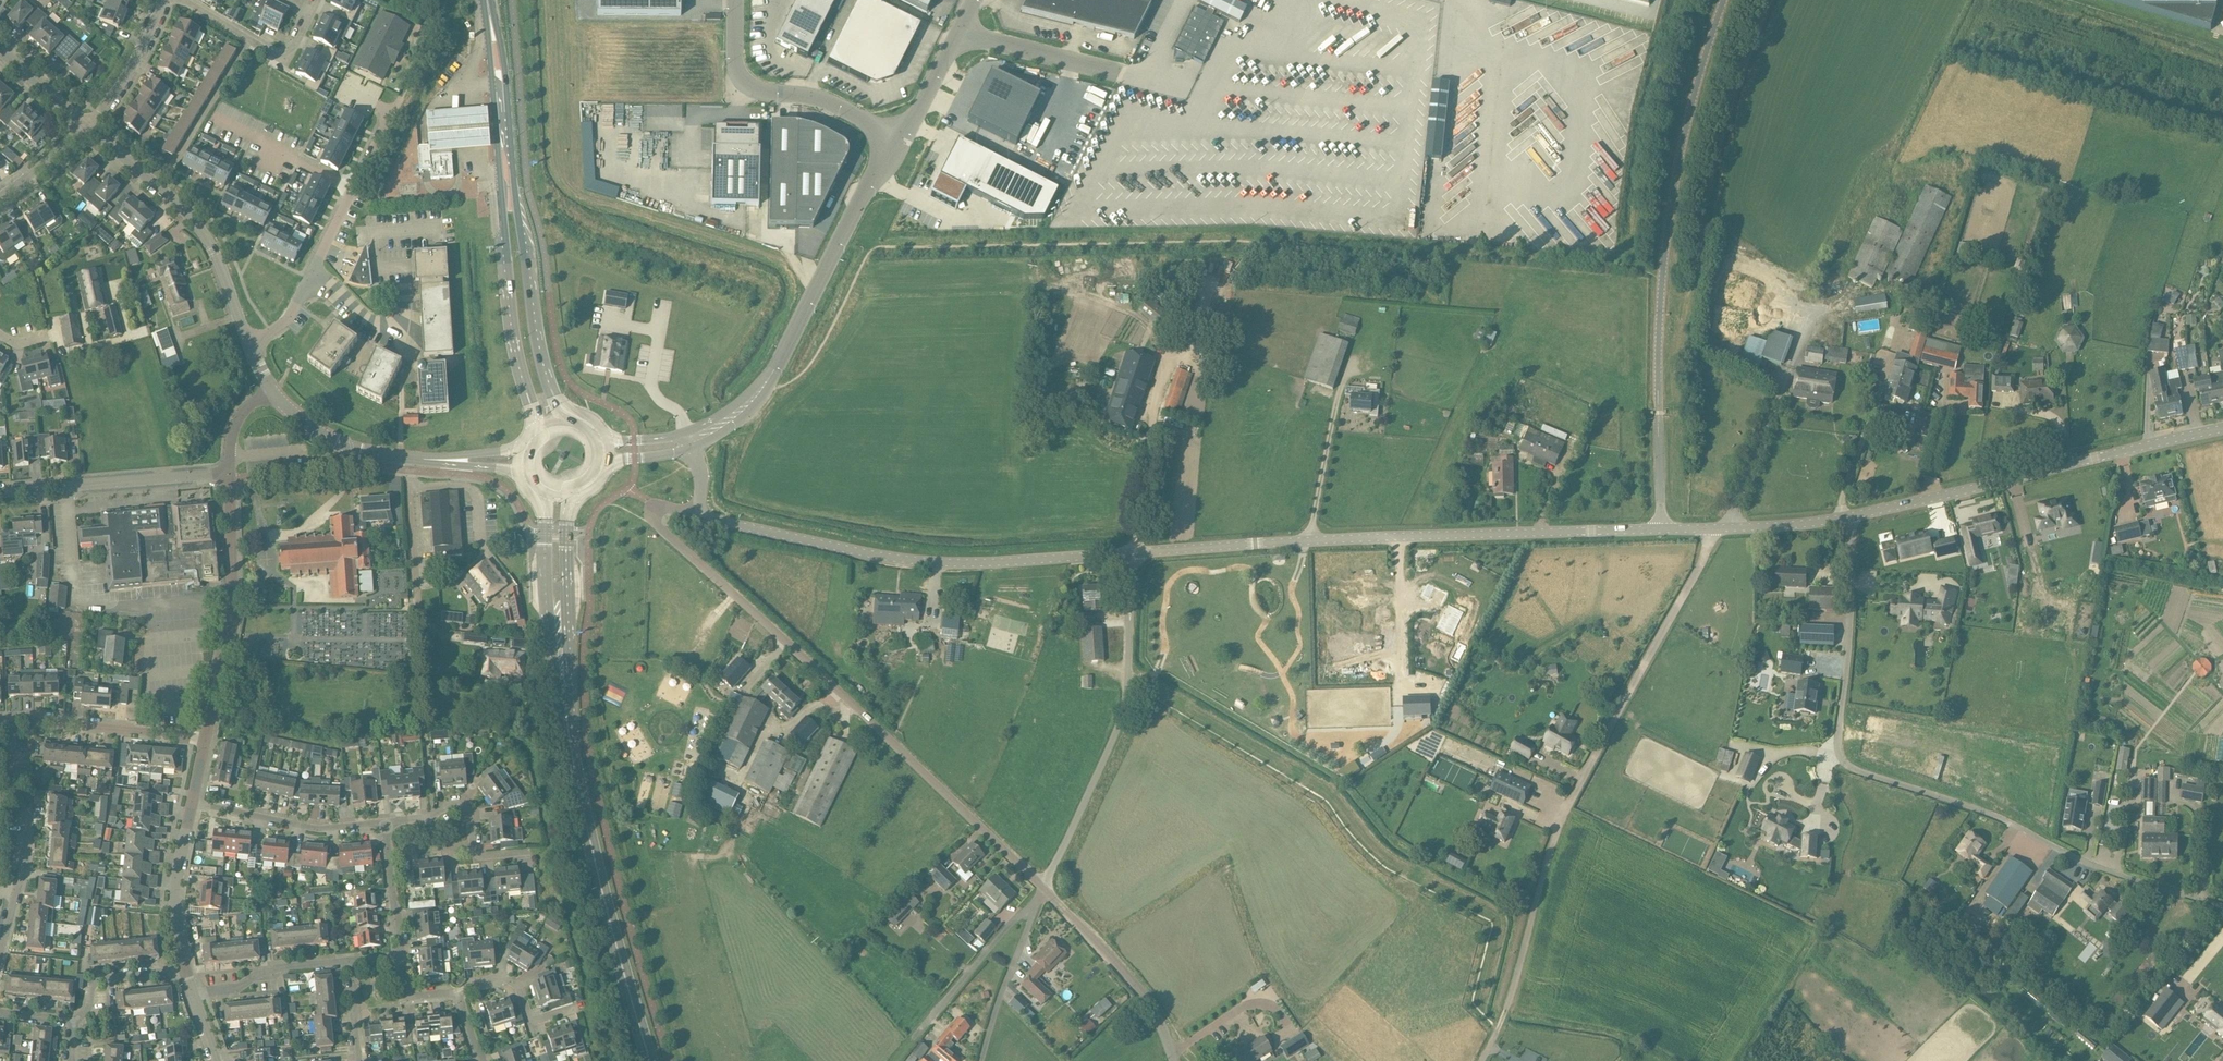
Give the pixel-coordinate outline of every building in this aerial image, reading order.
[(33,23),(42,13),(28,0),(25,0),(8,19),(19,28),(27,19),(33,23)] [(57,2),(67,11),(72,5),(67,0),(59,0),(57,2)] [(105,10),(125,19),(128,12),(126,11),(128,7),(111,0),(110,0),(105,10)] [(259,9),(283,21),(289,10),(276,4),(278,0),(263,0),(259,9)] [(338,17),(352,24),(362,4),(354,0),(334,0),(331,5),(342,10),(338,17)] [(403,0),(402,0),(395,6),(404,17),(412,11),(403,0)] [(597,15),(681,16),(681,0),(596,0),(597,15)] [(837,0),(798,0),(777,42),(808,58),(837,0)] [(869,0),(860,0),(828,62),(868,82),(869,80),(876,83),(891,78),(895,71),(897,72),(921,26),(869,0)] [(927,13),(934,0),(900,0),(927,13)] [(1129,0),(1027,0),(1021,12),(1134,40),(1151,5),(1129,0)] [(1212,17),(1215,11),(1232,19),(1239,23),(1247,9),(1230,0),(1198,0),(1197,2),(1209,8),(1206,14),(1194,8),(1173,50),(1203,65),(1224,23),(1212,17)] [(2211,30),(2220,0),(2106,0),(2211,30)] [(233,20),(238,23),(244,11),(238,8),(233,20)] [(278,31),(283,21),(259,9),(254,18),(253,18),(249,25),(262,32),(266,25),(278,31)] [(122,25),(125,19),(105,10),(100,21),(103,22),(100,29),(113,34),(115,28),(118,29),(120,24),(122,25)] [(42,13),(33,23),(38,28),(30,38),(40,47),(58,26),(48,17),(42,13)] [(381,14),(355,67),(367,73),(368,70),(372,72),(371,75),(382,81),(409,28),(381,14)] [(325,18),(319,29),(338,39),(338,38),(341,39),(344,41),(349,30),(352,24),(338,17),(335,23),(325,18)] [(175,34),(195,44),(201,32),(194,29),(195,27),(188,23),(187,25),(181,22),(175,34)] [(80,46),(58,26),(40,47),(50,55),(56,48),(69,59),(80,46)] [(430,31),(422,27),(419,33),(427,37),(430,31)] [(338,39),(319,29),(314,40),(325,46),(322,52),(335,58),(338,52),(335,51),(341,39),(338,38),(338,39)] [(170,46),(190,55),(195,44),(175,34),(170,46)] [(94,52),(85,44),(70,61),(76,66),(70,73),(82,83),(84,81),(86,82),(87,82),(89,82),(91,81),(92,79),(93,77),(92,75),(91,73),(96,68),(87,60),(94,52)] [(227,45),(219,58),(225,61),(231,62),(237,52),(227,45)] [(170,46),(164,57),(184,67),(190,55),(170,46)] [(335,58),(322,52),(319,58),(308,52),(302,64),(321,73),(326,62),(331,65),(335,58)] [(1630,53),(1612,62),(1611,59),(1604,62),(1612,78),(1637,66),(1630,53)] [(179,79),(184,67),(164,57),(159,69),(179,79)] [(219,58),(211,71),(217,75),(223,75),(225,72),(225,61),(219,58)] [(321,73),(302,64),(296,75),(308,81),(305,87),(317,94),(326,75),(321,73)] [(211,71),(203,84),(209,88),(215,88),(216,85),(217,75),(211,71)] [(992,73),(968,122),(1016,146),(1040,97),(992,73)] [(152,81),(144,92),(163,104),(170,93),(152,81)] [(1442,160),(1450,84),(1434,82),(1426,158),(1442,160)] [(203,84),(195,97),(201,101),(207,101),(208,98),(209,88),(203,84)] [(12,111),(6,107),(15,97),(4,88),(0,93),(0,113),(0,121),(2,123),(12,111)] [(155,115),(163,104),(144,92),(137,102),(155,115)] [(201,101),(195,97),(187,111),(193,114),(199,114),(200,112),(201,101)] [(148,125),(155,115),(137,102),(130,113),(148,125)] [(12,111),(2,123),(18,136),(21,132),(36,115),(26,107),(17,116),(12,111)] [(430,146),(431,156),(452,154),(452,151),(452,148),(455,148),(469,147),(484,146),(489,146),(487,109),(481,109),(467,110),(453,111),(436,112),(428,113),(430,146)] [(187,111),(179,124),(185,128),(191,128),(192,125),(193,114),(187,111)] [(38,112),(36,115),(21,132),(18,136),(23,141),(27,137),(37,145),(41,139),(43,140),(46,137),(45,136),(48,132),(43,128),(49,121),(38,112)] [(141,136),(148,125),(130,113),(122,124),(128,128),(127,129),(133,134),(135,132),(141,136)] [(347,113),(342,123),(358,132),(363,121),(347,113)] [(337,121),(332,131),(337,133),(353,141),(358,132),(342,123),(337,121)] [(591,123),(581,123),(584,195),(617,194),(616,184),(593,185),(591,123)] [(179,124),(171,137),(176,141),(183,141),(184,138),(185,128),(179,124)] [(798,125),(772,124),(769,227),(795,228),(813,228),(847,161),(848,158),(849,152),(848,149),(846,146),(843,144),(836,139),(828,135),(822,133),(812,129),(808,128),(806,127),(804,126),(798,125)] [(734,129),(734,132),(727,132),(727,127),(715,127),(714,148),(713,148),(713,161),(714,161),(714,181),(712,181),(712,205),(759,206),(760,149),(759,149),(760,128),(747,127),(747,132),(740,132),(740,130),(734,129)] [(353,141),(337,133),(332,143),(348,151),(353,141)] [(176,141),(171,137),(163,150),(169,154),(175,154),(176,151),(176,141)] [(947,162),(929,197),(956,211),(966,191),(1023,220),(1044,219),(1058,191),(1001,162),(959,141),(949,160),(948,159),(947,162)] [(348,151),(332,143),(327,153),(343,161),(348,151)] [(431,156),(430,146),(425,147),(419,147),(421,170),(426,170),(431,169),(432,179),(454,177),(452,154),(431,156)] [(18,158),(7,148),(2,154),(13,164),(18,158)] [(203,155),(202,155),(192,150),(183,166),(194,172),(203,155)] [(205,150),(202,155),(203,155),(194,172),(204,177),(213,160),(215,156),(205,150)] [(327,153),(322,150),(317,161),(338,172),(343,161),(327,153)] [(213,160),(204,177),(214,182),(222,165),(225,160),(215,156),(213,160)] [(225,160),(222,165),(214,182),(225,187),(235,166),(225,160)] [(84,199),(87,196),(96,185),(91,180),(99,170),(89,161),(85,165),(81,162),(70,174),(74,178),(85,186),(78,194),(84,199)] [(304,186),(309,189),(325,197),(330,186),(309,176),(304,186)] [(87,196),(84,199),(100,213),(106,205),(121,189),(110,180),(102,190),(96,185),(87,196)] [(242,195),(242,196),(245,191),(233,185),(222,206),(233,212),(242,195)] [(1952,198),(1926,186),(1885,276),(1911,288),(1952,198)] [(309,189),(304,198),(304,199),(320,207),(325,197),(309,189)] [(252,200),(242,196),(242,195),(233,212),(243,217),(252,200)] [(299,196),(294,206),(299,209),(315,217),(320,207),(304,199),(304,198),(299,196)] [(124,221),(130,226),(144,209),(134,200),(125,210),(120,205),(109,217),(120,226),(124,221)] [(262,205),(252,200),(243,217),(253,222),(262,205)] [(39,206),(33,210),(45,228),(46,228),(50,233),(62,225),(62,219),(52,204),(46,208),(45,205),(40,208),(39,206)] [(272,211),(262,205),(253,222),(264,227),(272,211)] [(126,231),(124,232),(130,237),(132,236),(143,245),(153,234),(147,228),(155,218),(144,209),(130,226),(126,231)] [(315,217),(299,209),(294,219),(310,227),(315,217)] [(28,236),(29,236),(34,232),(35,235),(45,228),(33,210),(27,214),(29,215),(24,218),(26,221),(21,225),(28,236)] [(1899,232),(1900,230),(1875,218),(1848,278),(1873,289),(1878,278),(1899,232)] [(265,240),(262,247),(273,252),(281,236),(284,231),(269,224),(262,239),(265,240)] [(14,249),(15,248),(24,242),(25,243),(28,243),(32,241),(29,236),(28,236),(21,225),(15,228),(13,226),(9,228),(8,227),(2,230),(14,249)] [(15,248),(14,249),(2,230),(0,232),(0,261),(1,261),(3,262),(5,262),(18,254),(15,248)] [(169,242),(163,234),(145,247),(151,255),(169,242)] [(291,241),(281,236),(273,252),(283,257),(291,241)] [(292,238),(291,241),(283,257),(294,263),(303,244),(292,238)] [(121,246),(116,241),(109,249),(114,253),(121,246)] [(70,248),(73,259),(90,255),(87,244),(70,248)] [(443,252),(442,245),(432,246),(432,253),(415,254),(417,283),(420,283),(420,288),(420,289),(424,357),(453,355),(449,287),(444,287),(444,281),(449,281),(447,252),(443,252)] [(136,251),(127,254),(131,268),(140,265),(136,251)] [(371,286),(368,254),(363,254),(350,283),(356,285),(362,286),(368,287),(371,286)] [(2027,263),(2018,260),(2015,269),(2023,273),(2027,263)] [(162,283),(181,276),(176,261),(157,267),(162,283)] [(108,306),(100,271),(78,276),(87,311),(108,306)] [(190,301),(181,276),(162,283),(174,316),(190,310),(187,302),(190,301)] [(146,290),(137,293),(142,309),(151,306),(146,290)] [(2180,294),(2174,291),(2168,302),(2174,305),(2180,294)] [(1888,309),(1886,294),(1855,299),(1855,300),(1854,300),(1857,314),(1888,309)] [(2217,296),(2211,302),(2220,312),(2222,309),(2222,302),(2217,296)] [(123,335),(116,307),(104,310),(111,338),(123,335)] [(1361,319),(1344,314),(1339,331),(1355,336),(1361,319)] [(83,344),(78,315),(59,319),(65,348),(83,344)] [(2196,326),(2196,316),(2187,316),(2187,326),(2196,326)] [(2074,327),(2073,318),(2063,319),(2063,328),(2061,328),(2055,342),(2064,353),(2078,352),(2084,339),(2076,327),(2074,327)] [(2164,327),(2154,324),(2150,339),(2147,352),(2168,354),(2169,341),(2160,340),(2164,327)] [(357,342),(335,325),(320,345),(308,362),(331,378),(357,342)] [(166,329),(155,333),(161,352),(173,348),(166,329)] [(1793,339),(1771,332),(1762,358),(1784,366),(1793,339)] [(1898,354),(1890,381),(1911,388),(1917,369),(1914,368),(1917,360),(1920,361),(1927,335),(1917,332),(1910,358),(1898,354)] [(1350,345),(1321,335),(1305,380),(1333,390),(1350,345)] [(628,343),(599,338),(596,358),(587,357),(586,366),(595,367),(595,368),(608,370),(623,373),(628,343)] [(2196,354),(2195,346),(2174,350),(2179,372),(2198,368),(2195,354),(2196,354)] [(1849,350),(1831,347),(1831,349),(1824,347),(1824,350),(1808,348),(1805,362),(1823,365),(1824,360),(1847,365),(1849,350)] [(1959,357),(1925,348),(1922,362),(1940,367),(1940,365),(1956,370),(1959,357)] [(2218,352),(2222,373),(2210,376),(2215,404),(2222,402),(2222,384),(2222,383),(2222,351),(2218,352)] [(402,364),(377,352),(357,393),(382,405),(402,364)] [(1154,362),(1127,352),(1104,421),(1132,431),(1154,362)] [(3,386),(12,369),(6,366),(9,360),(0,355),(0,384),(3,386)] [(34,359),(40,380),(48,378),(50,388),(61,385),(60,380),(56,365),(50,367),(47,356),(34,359)] [(32,382),(40,380),(34,359),(22,362),(25,373),(18,375),(23,393),(34,391),(32,382)] [(2044,362),(2034,361),(2034,372),(2044,372),(2044,362)] [(423,368),(418,364),(414,370),(418,374),(421,414),(449,412),(446,367),(423,368)] [(2159,421),(2171,418),(2166,393),(2170,392),(2168,382),(2166,370),(2164,371),(2163,367),(2156,369),(2157,372),(2150,374),(2155,399),(2156,398),(2157,403),(2155,403),(2159,421)] [(1174,369),(1165,409),(1178,411),(1186,372),(1174,369)] [(1836,376),(1799,370),(1794,398),(1832,404),(1836,376)] [(1969,409),(1983,409),(1984,386),(1972,385),(1972,378),(1964,377),(1964,376),(1950,375),(1949,398),(1962,398),(1962,397),(1970,398),(1969,409)] [(2215,404),(2210,376),(2201,377),(2201,380),(2194,382),(2196,392),(2200,391),(2203,406),(2215,404)] [(2013,377),(1993,377),(1993,389),(2013,389),(2013,377)] [(2166,393),(2171,418),(2183,415),(2178,390),(2182,389),(2180,379),(2168,382),(2170,392),(2166,393)] [(2041,402),(2041,405),(2054,404),(2052,380),(2042,381),(2042,384),(2031,385),(2031,384),(2021,385),(2023,406),(2036,404),(2036,403),(2041,402)] [(1890,381),(1885,397),(1898,401),(1898,403),(1899,405),(1902,406),(1904,405),(1905,403),(1907,404),(1911,388),(1890,381)] [(1380,391),(1364,390),(1364,397),(1354,396),(1352,413),(1371,414),(1371,417),(1378,417),(1380,391)] [(40,400),(23,403),(25,412),(41,410),(40,400)] [(75,423),(74,409),(67,410),(68,423),(75,423)] [(1935,415),(1923,412),(1916,436),(1929,439),(1935,415)] [(14,414),(14,422),(35,421),(35,413),(14,414)] [(418,424),(418,417),(404,417),(404,425),(418,424)] [(1529,428),(1521,424),(1513,441),(1522,445),(1519,451),(1529,455),(1527,461),(1544,469),(1547,463),(1554,466),(1565,443),(1529,428)] [(38,436),(40,459),(51,458),(52,464),(67,462),(65,441),(50,442),(50,435),(38,436)] [(29,460),(40,459),(38,436),(26,437),(26,444),(14,445),(16,467),(29,466),(29,460)] [(1514,495),(1513,458),(1500,459),(1500,465),(1495,466),(1496,498),(1505,498),(1505,496),(1514,495)] [(2175,497),(2171,477),(2161,480),(2160,478),(2150,481),(2150,482),(2140,485),(2145,504),(2147,509),(2176,502),(2175,497)] [(462,556),(458,494),(421,496),(424,529),(433,529),(435,558),(462,556)] [(1473,497),(1461,495),(1458,514),(1469,516),(1473,497)] [(363,523),(367,523),(384,521),(386,525),(394,523),(390,512),(389,499),(361,500),(362,514),(363,521),(363,523)] [(2071,518),(2067,501),(2049,505),(2049,504),(2039,506),(2043,520),(2036,521),(2039,531),(2055,527),(2054,523),(2062,521),(2064,530),(2077,527),(2075,517),(2071,518)] [(215,555),(211,506),(103,514),(104,527),(91,528),(91,531),(79,531),(80,548),(105,547),(108,591),(203,584),(203,585),(217,584),(216,571),(214,572),(213,559),(216,558),(215,555)] [(1975,538),(2000,532),(1996,516),(1973,522),(1974,525),(1962,528),(1967,546),(1966,546),(1971,567),(1982,564),(1975,538)] [(15,533),(2,535),(4,557),(23,555),(22,550),(22,543),(21,540),(37,539),(36,535),(43,534),(42,519),(14,522),(15,533)] [(370,570),(367,523),(363,523),(363,521),(360,522),(358,528),(354,528),(354,526),(352,526),(352,519),(331,520),(332,528),(329,528),(329,530),(332,530),(332,535),(323,535),(323,538),(316,538),(316,536),(314,536),(314,538),(308,539),(307,537),(305,537),(305,539),(298,540),(298,537),(296,537),(297,540),(289,540),(289,546),(280,547),(281,554),(279,554),(280,563),(281,563),(282,571),(291,570),(291,576),(299,575),(299,577),(300,577),(300,575),(308,574),(308,577),(310,577),(310,574),(317,574),(317,576),(327,575),(327,573),(330,573),(331,580),(330,580),(330,582),(331,582),(331,589),(330,589),(330,591),(331,591),(332,599),(358,597),(357,589),(360,588),(360,587),(357,587),(356,580),(359,580),(359,578),(356,578),(356,571),(370,570)] [(2137,524),(2115,529),(2118,544),(2141,539),(2152,536),(2148,522),(2138,525),(2137,524)] [(1927,534),(1897,541),(1901,560),(1932,553),(1932,552),(1936,551),(1936,552),(1938,559),(1957,555),(1953,540),(1938,544),(1937,539),(1929,541),(1927,534)] [(2111,549),(2112,557),(2124,555),(2122,547),(2111,549)] [(48,589),(49,556),(39,556),(37,589),(48,589)] [(463,580),(482,605),(507,586),(487,561),(463,580)] [(1475,563),(1473,568),(1478,571),(1480,572),(1482,567),(1481,566),(1480,565),(1481,564),(1477,562),(1476,563),(1475,563)] [(2217,573),(2214,562),(2208,563),(2211,574),(2217,573)] [(1807,571),(1776,570),(1776,587),(1807,589),(1807,571)] [(373,591),(372,572),(359,573),(361,592),(373,591)] [(51,593),(67,595),(68,588),(51,586),(51,593)] [(1100,611),(1099,588),(1083,590),(1084,612),(1100,611)] [(1837,589),(1811,588),(1810,611),(1836,612),(1837,589)] [(1441,591),(1435,602),(1442,606),(1448,594),(1441,591)] [(67,595),(51,593),(50,600),(66,602),(67,595)] [(921,596),(901,594),(901,598),(875,596),(873,625),(884,625),(884,618),(892,618),(892,625),(903,626),(904,621),(919,621),(921,596)] [(1895,603),(1894,615),(1900,615),(1899,620),(1903,620),(1903,624),(1918,625),(1918,621),(1922,621),(1922,612),(1938,614),(1938,613),(1950,616),(1948,624),(1949,624),(1955,600),(1941,597),(1939,604),(1923,603),(1923,601),(1920,600),(1920,598),(1905,597),(1904,599),(1901,599),(1900,603),(1895,603)] [(524,621),(519,599),(511,601),(516,623),(524,621)] [(66,602),(50,600),(49,608),(66,609),(66,602)] [(1448,604),(1436,628),(1453,636),(1464,613),(1448,604)] [(443,613),(442,623),(462,625),(463,615),(443,613)] [(1095,622),(1094,614),(1081,615),(1082,624),(1095,622)] [(944,616),(941,642),(957,644),(960,617),(944,616)] [(1776,628),(1776,633),(1781,633),(1781,637),(1790,637),(1790,627),(1781,627),(1781,628),(1776,628)] [(1835,629),(1802,628),(1801,646),(1834,647),(1835,629)] [(1104,662),(1102,629),(1083,630),(1085,664),(1104,662)] [(114,633),(100,632),(98,650),(107,651),(106,666),(121,668),(124,643),(113,642),(114,633)] [(488,636),(465,633),(464,642),(487,644),(488,636)] [(935,651),(930,633),(916,636),(921,654),(935,651)] [(528,649),(528,640),(514,639),(513,648),(528,649)] [(906,649),(904,641),(888,645),(890,653),(906,649)] [(526,655),(485,651),(483,678),(500,679),(501,674),(524,676),(526,655)] [(1767,652),(1758,655),(1762,665),(1771,661),(1767,652)] [(1781,673),(1801,676),(1803,658),(1784,656),(1781,673)] [(2199,677),(2204,677),(2211,671),(2211,666),(2205,659),(2200,659),(2193,665),(2193,670),(2199,677)] [(749,670),(737,660),(720,679),(731,689),(749,670)] [(1546,676),(1557,675),(1557,665),(1546,666),(1546,676)] [(34,678),(34,697),(47,697),(46,671),(34,671),(34,678)] [(55,671),(46,671),(47,697),(59,696),(59,685),(64,685),(64,672),(57,672),(57,673),(55,671)] [(1451,672),(1445,673),(1447,680),(1453,678),(1451,672)] [(1092,689),(1092,677),(1084,677),(1084,689),(1092,689)] [(22,697),(34,697),(34,678),(22,679),(22,697)] [(22,697),(22,679),(9,679),(9,698),(22,697)] [(754,695),(749,700),(759,705),(768,695),(776,703),(786,692),(773,679),(768,684),(767,682),(754,695)] [(82,707),(96,708),(98,690),(84,689),(85,680),(77,680),(74,700),(82,701),(82,707)] [(1819,686),(1798,683),(1795,711),(1801,712),(1800,714),(1809,715),(1809,713),(1815,714),(1815,713),(1814,713),(1816,699),(1817,700),(1819,686)] [(129,685),(122,685),(120,704),(127,705),(129,685)] [(608,690),(624,696),(626,692),(609,686),(608,690)] [(98,690),(96,708),(111,710),(113,692),(98,690)] [(800,704),(786,692),(776,703),(781,707),(783,709),(780,713),(788,720),(797,710),(795,709),(800,704)] [(733,693),(729,701),(739,705),(714,757),(740,770),(769,710),(733,693)] [(1430,699),(1404,701),(1405,717),(1431,716),(1430,699)] [(1577,723),(1566,717),(1558,730),(1553,727),(1544,742),(1547,744),(1546,746),(1554,750),(1556,748),(1569,756),(1578,741),(1570,736),(1577,723)] [(817,729),(805,719),(790,735),(801,746),(817,729)] [(274,745),(276,738),(266,736),(265,743),(274,745)] [(222,744),(220,754),(237,758),(239,749),(242,750),(244,742),(229,738),(227,746),(222,744)] [(284,747),(285,741),(276,738),(274,745),(284,747)] [(857,752),(830,739),(793,814),(821,828),(857,752)] [(1536,749),(1517,739),(1512,749),(1530,759),(1536,749)] [(770,794),(787,759),(790,760),(793,754),(765,740),(744,782),(770,794)] [(295,743),(285,741),(284,747),(293,749),(295,743)] [(50,772),(57,773),(60,746),(51,745),(49,743),(43,742),(41,756),(44,757),(44,763),(51,764),(50,772)] [(305,745),(295,743),(293,749),(303,751),(305,745)] [(57,773),(56,777),(60,778),(61,773),(63,773),(63,772),(71,773),(71,766),(74,746),(71,745),(68,747),(60,746),(57,773)] [(313,747),(305,745),(303,751),(312,753),(313,747)] [(71,773),(71,774),(77,775),(84,776),(87,749),(78,748),(76,746),(74,746),(71,766),(71,773)] [(126,772),(138,773),(141,746),(137,746),(136,749),(128,748),(128,755),(121,754),(119,768),(127,768),(126,772)] [(141,746),(138,773),(150,774),(153,750),(145,750),(145,747),(141,746)] [(87,749),(84,776),(91,776),(92,769),(99,769),(101,748),(99,748),(96,750),(87,749)] [(101,748),(99,769),(105,770),(105,778),(112,779),(115,752),(105,751),(103,748),(101,748)] [(150,774),(163,776),(165,749),(161,748),(161,751),(153,750),(150,774)] [(1383,748),(1370,756),(1374,762),(1387,754),(1383,748)] [(2127,772),(2129,749),(2119,748),(2117,771),(2127,772)] [(165,749),(163,776),(163,770),(175,771),(175,773),(182,774),(184,761),(176,760),(177,753),(169,752),(170,749),(165,749)] [(1723,761),(1731,764),(1734,753),(1726,751),(1723,761)] [(2222,763),(2222,753),(2210,752),(2209,762),(2222,763)] [(1750,783),(1760,759),(1745,753),(1735,777),(1750,783)] [(237,758),(220,754),(217,764),(235,768),(239,769),(241,759),(237,758)] [(453,763),(455,787),(467,785),(466,773),(474,773),(472,754),(452,756),(453,763)] [(806,761),(794,755),(787,768),(800,774),(806,761)] [(453,763),(452,756),(441,758),(441,762),(434,763),(435,777),(442,776),(443,788),(455,787),(453,763)] [(256,772),(258,763),(251,761),(249,771),(256,772)] [(235,768),(217,764),(215,773),(233,777),(235,768)] [(485,797),(510,779),(504,770),(503,771),(500,773),(496,766),(484,775),(488,780),(478,787),(485,797)] [(362,777),(363,786),(365,803),(377,802),(375,787),(381,786),(380,774),(380,769),(373,769),(374,775),(362,777)] [(410,779),(402,779),(404,801),(419,799),(419,794),(426,793),(424,769),(414,770),(415,777),(409,777),(410,779)] [(254,782),(256,772),(249,771),(247,780),(254,782)] [(254,791),(264,793),(268,774),(258,772),(254,791)] [(274,795),(283,797),(287,779),(288,774),(278,772),(278,776),(274,795)] [(233,777),(215,773),(213,783),(231,787),(233,777)] [(288,773),(288,774),(287,779),(283,797),(293,799),(297,781),(298,775),(288,773)] [(404,801),(402,779),(395,780),(395,779),(391,779),(390,773),(380,774),(381,786),(382,798),(389,797),(389,802),(404,801)] [(278,776),(268,774),(264,793),(274,795),(278,776)] [(1493,785),(1491,790),(1499,793),(1523,805),(1531,788),(1506,777),(1498,774),(1493,785)] [(311,787),(310,805),(320,805),(321,781),(321,779),(311,778),(311,781),(311,787)] [(365,805),(365,803),(363,786),(357,786),(356,778),(344,779),(344,782),(346,792),(351,792),(353,806),(365,805)] [(492,806),(502,800),(509,810),(529,804),(510,779),(485,797),(492,806)] [(2157,780),(2142,779),(2141,802),(2156,802),(2157,780)] [(2197,786),(2205,787),(2205,780),(2197,779),(2197,786)] [(297,781),(293,799),(300,800),(300,804),(310,805),(311,787),(311,781),(297,781)] [(321,781),(320,805),(329,806),(330,788),(331,782),(321,781)] [(734,806),(738,795),(707,781),(698,801),(729,815),(731,811),(738,814),(740,809),(734,806)] [(2166,781),(2158,781),(2157,804),(2166,804),(2166,781)] [(346,792),(344,782),(341,782),(341,784),(333,784),(332,788),(330,788),(329,806),(339,806),(340,800),(347,801),(346,792)] [(2107,786),(2097,784),(2094,806),(2103,807),(2107,786)] [(2205,789),(2183,785),(2180,799),(2203,804),(2205,789)] [(63,788),(41,786),(40,792),(62,794),(63,788)] [(155,786),(155,793),(168,795),(169,787),(155,786)] [(121,791),(115,790),(112,806),(117,807),(121,791)] [(48,804),(47,813),(73,815),(74,809),(66,808),(67,801),(60,800),(60,797),(46,796),(46,802),(48,804)] [(136,796),(134,809),(152,810),(152,804),(162,805),(163,799),(136,796)] [(100,818),(106,819),(108,798),(102,797),(100,818)] [(2087,804),(2078,802),(2069,801),(2064,828),(2082,831),(2087,804)] [(670,803),(667,814),(679,817),(682,806),(670,803)] [(152,810),(134,809),(133,820),(160,823),(161,817),(151,816),(152,810)] [(491,832),(514,830),(513,818),(516,818),(516,811),(501,812),(501,819),(490,820),(491,832)] [(73,815),(47,813),(46,822),(43,824),(43,826),(49,826),(49,827),(64,828),(70,828),(71,829),(72,822),(73,815)] [(1500,818),(1487,813),(1480,829),(1493,834),(1491,837),(1505,843),(1515,820),(1502,814),(1500,818)] [(1780,842),(1787,846),(1787,845),(1801,852),(1801,858),(1817,859),(1819,838),(1803,836),(1802,842),(1791,837),(1795,828),(1787,824),(1788,822),(1780,818),(1779,821),(1771,817),(1763,834),(1770,837),(1767,842),(1778,847),(1780,842)] [(2155,859),(2157,819),(2144,819),(2142,859),(2155,859)] [(2165,819),(2157,819),(2155,859),(2177,860),(2178,837),(2165,837),(2165,819)] [(160,823),(133,820),(132,832),(146,833),(149,834),(150,828),(159,828),(160,823)] [(97,825),(94,834),(102,836),(104,827),(97,825)] [(50,841),(76,843),(77,836),(69,836),(70,828),(64,828),(49,827),(49,830),(50,832),(50,841)] [(522,829),(514,830),(491,832),(492,844),(504,843),(504,850),(519,848),(518,842),(523,841),(522,829)] [(213,852),(225,854),(227,832),(214,831),(213,842),(207,841),(205,855),(212,856),(213,852)] [(146,833),(132,832),(128,832),(127,844),(154,847),(154,841),(145,840),(146,833)] [(225,854),(237,855),(239,833),(227,832),(225,854)] [(239,833),(237,855),(249,856),(249,859),(256,860),(257,850),(258,846),(251,846),(252,834),(239,833)] [(1986,844),(1971,833),(1958,852),(1980,868),(1976,873),(1984,879),(1992,867),(1977,857),(1986,844)] [(102,842),(96,840),(93,849),(100,851),(102,842)] [(263,862),(275,863),(277,841),(265,840),(264,851),(257,850),(256,860),(256,864),(262,865),(263,862)] [(46,854),(67,856),(68,849),(75,850),(76,843),(50,841),(49,849),(46,851),(46,854)] [(287,868),(294,869),(295,855),(289,854),(290,843),(277,841),(275,863),(287,865),(287,868)] [(110,844),(104,843),(102,854),(109,854),(110,844)] [(364,844),(352,845),(354,868),(366,867),(366,870),(373,869),(372,855),(371,843),(364,844)] [(154,847),(127,844),(125,856),(143,858),(144,852),(153,852),(154,847)] [(302,866),(313,868),(316,846),(303,844),(302,856),(295,855),(294,869),(302,869),(302,866)] [(354,868),(352,845),(339,846),(340,858),(334,859),(333,873),(342,872),(342,869),(354,868)] [(972,845),(953,864),(960,871),(957,874),(966,883),(973,876),(968,871),(983,856),(972,845)] [(333,873),(334,859),(327,858),(328,847),(316,846),(313,868),(314,868),(313,873),(333,876),(333,873)] [(67,856),(46,854),(46,856),(48,859),(47,868),(73,871),(74,864),(67,863),(67,856)] [(143,858),(125,856),(124,868),(151,871),(152,865),(143,864),(143,858)] [(1990,897),(1983,906),(1998,916),(2004,907),(2007,909),(2008,909),(2034,873),(2012,858),(1986,894),(1990,897)] [(431,861),(433,885),(445,884),(445,886),(452,886),(451,871),(444,872),(443,860),(431,861)] [(422,886),(433,885),(431,861),(419,862),(420,874),(413,875),(415,889),(422,889),(422,886)] [(955,882),(937,864),(927,874),(945,892),(955,882)] [(1710,866),(1708,871),(1719,876),(1721,871),(1710,866)] [(217,869),(204,867),(203,875),(216,876),(217,869)] [(151,871),(124,868),(123,880),(141,882),(142,875),(151,876),(151,871)] [(507,869),(509,894),(520,893),(520,895),(536,893),(534,876),(526,876),(526,879),(520,880),(519,868),(507,869)] [(489,883),(491,903),(499,902),(498,896),(501,896),(503,894),(509,894),(507,869),(495,871),(496,883),(489,883)] [(293,871),(285,870),(284,878),(292,879),(293,871)] [(2074,887),(2050,870),(2043,880),(2045,881),(2031,901),(2032,901),(2029,906),(2041,914),(2044,909),(2054,917),(2074,887)] [(470,873),(472,897),(479,896),(481,898),(484,898),(484,904),(491,903),(489,883),(483,884),(482,872),(470,873)] [(466,898),(472,897),(470,873),(458,874),(459,886),(452,887),(454,906),(462,905),(461,900),(464,900),(466,898)] [(1015,895),(996,876),(981,892),(1000,911),(1015,895)] [(103,889),(105,879),(98,878),(96,888),(103,889)] [(234,880),(213,878),(212,884),(202,883),(201,896),(223,898),(224,887),(233,888),(234,880)] [(1930,879),(1923,888),(1932,894),(1938,885),(1930,879)] [(141,882),(123,880),(122,892),(149,895),(150,889),(140,888),(141,882)] [(39,895),(56,897),(57,883),(41,881),(39,895)] [(95,884),(89,882),(88,888),(88,890),(81,889),(80,899),(83,899),(82,900),(88,900),(91,901),(94,889),(95,884)] [(364,890),(350,892),(351,899),(354,899),(355,910),(366,909),(377,908),(376,896),(372,896),(371,889),(364,890)] [(2022,891),(2015,907),(2022,909),(2029,894),(2022,891)] [(149,895),(122,892),(121,902),(115,902),(114,908),(126,909),(127,905),(138,906),(139,899),(148,900),(149,895)] [(2085,892),(2081,897),(2090,906),(2101,915),(2106,909),(2111,914),(2109,916),(2118,923),(2128,911),(2120,904),(2118,906),(2113,901),(2115,899),(2108,893),(2106,895),(2102,892),(2095,900),(2085,892)] [(883,918),(893,928),(919,904),(910,893),(883,918)] [(39,895),(38,908),(49,910),(54,910),(56,897),(39,895)] [(222,911),(223,898),(201,896),(200,909),(205,909),(204,917),(219,916),(219,911),(222,911)] [(447,907),(427,909),(427,915),(416,916),(417,928),(440,926),(439,915),(447,915),(447,907)] [(31,922),(47,923),(49,910),(38,908),(32,908),(31,922)] [(90,908),(88,922),(99,924),(101,910),(90,908)] [(357,930),(368,929),(379,928),(378,915),(367,916),(366,909),(355,910),(352,911),(353,918),(356,918),(357,930)] [(996,929),(986,920),(974,935),(984,943),(996,929)] [(31,922),(29,935),(46,937),(47,923),(31,922)] [(527,928),(520,924),(507,946),(513,950),(507,960),(517,966),(534,940),(524,934),(527,928)] [(441,937),(440,926),(417,928),(418,940),(430,939),(430,946),(445,945),(444,937),(441,937)] [(313,929),(315,946),(328,944),(327,928),(313,929)] [(315,946),(313,929),(299,930),(301,947),(315,946)] [(369,936),(368,929),(357,930),(354,930),(355,937),(358,937),(359,949),(381,947),(380,934),(369,936)] [(301,947),(299,930),(286,932),(287,948),(301,947)] [(274,950),(287,948),(286,932),(272,933),(274,950)] [(44,951),(46,937),(29,935),(28,949),(44,951)] [(258,943),(244,945),(246,962),(260,960),(259,947),(264,946),(263,936),(258,936),(258,943)] [(143,942),(145,961),(152,960),(152,957),(158,957),(156,938),(150,939),(151,941),(143,942)] [(471,969),(483,967),(481,944),(474,944),(474,940),(472,939),(462,940),(463,957),(470,957),(471,969)] [(492,942),(481,944),(483,967),(495,966),(494,954),(500,953),(499,939),(492,940),(492,942)] [(536,941),(534,940),(517,966),(527,973),(533,963),(539,966),(550,949),(541,944),(537,945),(536,941)] [(1038,964),(1028,975),(1031,977),(1032,977),(1036,981),(1046,972),(1048,974),(1067,954),(1056,944),(1053,940),(1033,960),(1038,964)] [(132,959),(130,941),(124,942),(124,944),(117,945),(119,963),(126,963),(126,960),(132,959)] [(136,941),(130,941),(132,959),(138,959),(138,961),(145,961),(143,942),(136,943),(136,941)] [(100,963),(106,962),(104,944),(98,945),(98,947),(91,948),(92,956),(89,956),(91,966),(101,965),(100,963)] [(119,963),(117,945),(110,946),(110,944),(104,944),(106,962),(112,962),(112,964),(119,963)] [(244,945),(231,946),(232,963),(246,962),(244,945)] [(445,952),(445,945),(430,946),(431,953),(419,954),(420,966),(443,964),(442,952),(445,952)] [(231,946),(217,948),(219,964),(232,963),(231,946)] [(219,964),(217,948),(203,949),(205,966),(219,964)] [(443,964),(420,966),(422,978),(433,977),(434,983),(449,982),(448,974),(444,975),(443,964)] [(543,982),(532,986),(536,997),(558,990),(565,988),(563,981),(561,975),(557,977),(555,971),(541,975),(543,982)] [(35,975),(35,978),(33,996),(39,997),(39,1000),(46,1000),(48,982),(40,981),(41,976),(35,975)] [(84,976),(77,975),(76,989),(83,990),(84,976)] [(12,997),(19,998),(21,980),(14,979),(14,976),(8,976),(7,993),(13,994),(12,997)] [(1031,977),(1023,986),(1043,1005),(1052,996),(1036,981),(1032,977),(1031,977)] [(21,980),(19,998),(26,999),(27,995),(33,996),(35,978),(29,978),(29,980),(21,980)] [(316,993),(333,992),(332,978),(312,980),(309,983),(310,991),(313,993),(316,992),(316,993)] [(48,982),(46,1000),(52,1001),(53,998),(59,999),(61,981),(55,981),(55,983),(48,982)] [(61,981),(59,999),(65,999),(64,1003),(75,1004),(76,992),(73,992),(74,985),(66,984),(67,982),(61,981)] [(171,990),(157,991),(159,1008),(172,1007),(171,990)] [(560,995),(558,990),(536,997),(539,1008),(550,1005),(552,1011),(566,1006),(573,1004),(570,994),(567,993),(560,995)] [(143,993),(145,1009),(159,1008),(157,991),(143,993)] [(2172,1006),(2178,1011),(2183,1004),(2167,991),(2146,1017),(2162,1030),(2171,1020),(2165,1015),(2172,1006)] [(316,993),(318,1007),(335,1005),(333,992),(316,993)] [(130,994),(132,1011),(145,1009),(143,993),(130,994)] [(132,1011),(130,994),(116,995),(117,1001),(118,1012),(132,1011)] [(1026,1004),(1016,994),(1010,1001),(1020,1011),(1026,1004)] [(508,997),(497,1001),(497,1002),(505,1025),(511,1023),(512,1025),(517,1028),(524,1025),(523,1021),(518,1007),(512,1009),(508,997)] [(1104,997),(1090,1010),(1097,1019),(1111,1005),(1104,997)] [(280,1001),(266,1003),(267,1020),(281,1018),(280,1001)] [(494,1029),(505,1026),(505,1025),(497,1002),(486,1006),(490,1017),(483,1019),(488,1034),(495,1031),(494,1029)] [(252,1004),(254,1021),(267,1020),(266,1003),(252,1004)] [(238,1005),(240,1022),(254,1021),(252,1004),(238,1005)] [(226,1024),(240,1022),(238,1005),(224,1007),(226,1024)] [(319,1021),(331,1020),(336,1019),(335,1005),(318,1007),(319,1021)] [(2218,1034),(2222,1038),(2222,1010),(2216,1005),(2203,1020),(2220,1033),(2218,1034)] [(1137,1017),(1133,1012),(1124,1020),(1128,1024),(1137,1017)] [(441,1037),(439,1017),(439,1013),(427,1015),(428,1018),(430,1038),(441,1037)] [(439,1017),(441,1037),(442,1040),(448,1040),(447,1036),(454,1036),(454,1035),(461,1034),(457,1024),(453,1025),(452,1015),(439,1017)] [(383,1040),(395,1038),(393,1021),(393,1018),(381,1019),(381,1023),(383,1040)] [(416,1025),(411,1025),(413,1044),(423,1043),(423,1039),(430,1038),(428,1018),(416,1019),(416,1025)] [(2104,1019),(2101,1023),(2108,1029),(2111,1024),(2104,1019)] [(332,1033),(331,1020),(319,1021),(314,1021),(315,1035),(332,1033)] [(405,1020),(393,1021),(395,1038),(395,1042),(402,1041),(402,1045),(413,1044),(411,1025),(405,1026),(405,1020)] [(951,1025),(937,1042),(939,1043),(945,1048),(945,1047),(950,1042),(953,1038),(958,1042),(969,1029),(960,1021),(958,1020),(953,1026),(951,1025)] [(1097,1027),(1091,1020),(1082,1028),(1089,1035),(1097,1027)] [(383,1043),(383,1040),(381,1023),(369,1024),(370,1029),(364,1030),(366,1043),(371,1043),(371,1044),(383,1043)] [(559,1029),(566,1052),(571,1050),(573,1055),(577,1057),(586,1054),(580,1035),(574,1037),(570,1026),(559,1029)] [(34,1043),(56,1045),(57,1039),(51,1038),(52,1031),(35,1029),(34,1043)] [(559,1029),(548,1033),(551,1044),(544,1047),(547,1055),(549,1060),(557,1060),(556,1058),(559,1057),(560,1054),(566,1052),(559,1029)] [(9,1055),(11,1039),(3,1038),(4,1031),(0,1030),(0,1054),(9,1055)] [(2079,1031),(2076,1035),(2095,1050),(2098,1046),(2079,1031)] [(332,1033),(315,1035),(317,1049),(334,1047),(332,1033)] [(148,1034),(130,1036),(131,1043),(149,1041),(148,1034)] [(1308,1045),(1301,1034),(1281,1047),(1288,1058),(1308,1045)] [(1251,1060),(1258,1060),(1271,1053),(1262,1038),(1244,1050),(1251,1060)] [(186,1041),(163,1044),(159,1044),(160,1049),(162,1050),(164,1050),(165,1060),(169,1060),(183,1060),(182,1054),(188,1053),(186,1041)] [(919,1042),(911,1053),(918,1058),(920,1060),(928,1049),(919,1042)] [(924,1060),(935,1060),(938,1057),(941,1060),(942,1060),(958,1060),(960,1059),(949,1050),(951,1048),(954,1045),(950,1042),(945,1047),(945,1048),(939,1043),(932,1052),(924,1060)] [(56,1045),(34,1043),(32,1057),(49,1059),(50,1051),(55,1052),(56,1045)] [(525,1050),(523,1043),(509,1048),(512,1054),(500,1058),(501,1060),(526,1060),(524,1056),(526,1055),(526,1054),(525,1050)] [(2112,1046),(2103,1058),(2106,1060),(2130,1060),(2112,1046)] [(106,1060),(123,1060),(124,1049),(107,1047),(106,1060)] [(1315,1048),(1304,1055),(1308,1060),(1315,1060),(1321,1058),(1315,1048)] [(248,1060),(268,1060),(268,1059),(275,1058),(274,1050),(252,1053),(253,1059),(248,1059),(248,1060)] [(1244,1050),(1225,1060),(1251,1060),(1244,1050)]
